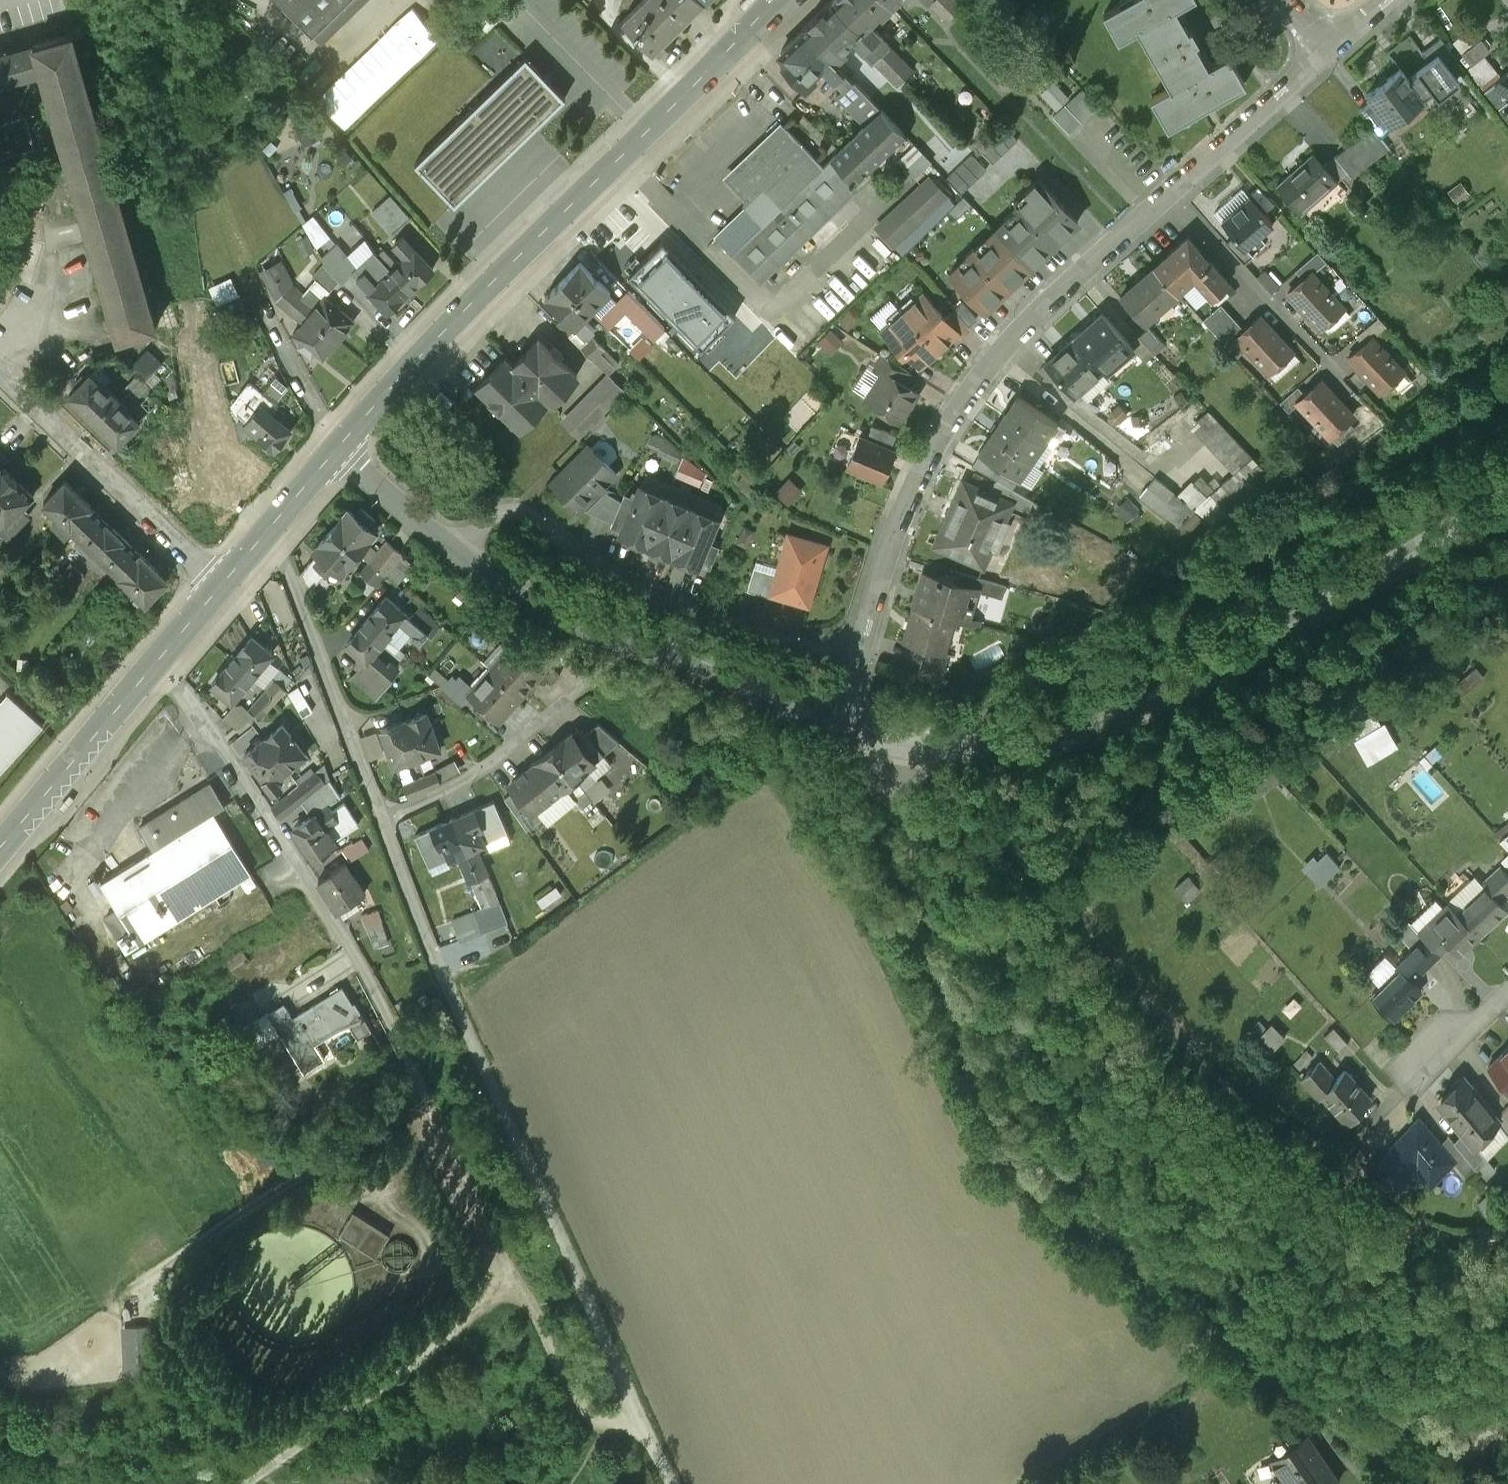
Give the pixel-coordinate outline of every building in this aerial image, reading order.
[(313,35),(314,34),(322,42),(366,0),(279,0),(313,35)] [(624,20),(654,50),(705,0),(644,0),(624,20)] [(835,0),(832,0),(803,29),(835,61),(847,50),(844,47),(854,38),(875,60),(883,51),(835,0)] [(883,51),(891,44),(870,22),(880,13),(882,16),(892,6),(887,0),(835,0),(883,51)] [(942,0),(930,0),(928,1),(947,20),(954,13),(942,0)] [(958,0),(942,0),(954,13),(963,5),(958,0)] [(1189,32),(1176,8),(1191,0),(1129,0),(1105,13),(1120,39),(1139,28),(1171,87),(1153,98),(1169,127),(1245,84),(1229,55),(1209,67),(1195,43),(1198,42),(1198,43),(1199,42),(1192,29),(1191,30),(1189,32)] [(803,29),(784,48),(784,56),(787,60),(783,64),(806,89),(818,78),(815,75),(824,66),(845,87),(845,88),(854,80),(835,61),(803,29)] [(117,336),(156,325),(73,32),(0,53),(0,91),(18,86),(15,78),(42,69),(117,336)] [(346,115),(407,62),(384,36),(323,89),(346,115)] [(1456,56),(1441,37),(1422,52),(1428,60),(1438,53),(1447,63),(1456,56)] [(915,68),(891,44),(883,51),(907,76),(915,68)] [(907,76),(883,51),(875,60),(898,84),(907,76)] [(1418,72),(1409,79),(1423,97),(1432,90),(1438,98),(1461,81),(1447,63),(1438,53),(1428,60),(1416,70),(1418,72)] [(1498,72),(1485,55),(1467,68),(1481,86),(1498,72)] [(416,162),(455,204),(566,97),(526,56),(416,162)] [(1409,79),(1400,68),(1367,94),(1372,101),(1391,125),(1424,98),(1423,97),(1409,79)] [(1504,99),(1507,96),(1507,72),(1484,90),(1507,121),(1507,104),(1504,99)] [(882,109),(854,80),(845,88),(845,87),(837,95),(866,124),(882,109)] [(1083,89),(1066,105),(1053,116),(1070,133),(1099,106),(1083,89)] [(1391,125),(1372,101),(1360,110),(1373,128),(1381,138),(1394,128),(1391,125)] [(904,132),(882,109),(866,124),(864,126),(886,150),(904,132)] [(824,165),(784,124),(728,178),(746,197),(746,205),(747,207),(717,236),(761,281),(860,185),(832,157),(824,165)] [(1003,124),(979,147),(994,163),(1018,139),(1003,124)] [(864,126),(832,157),(860,185),(874,171),(869,166),(886,150),(864,126)] [(1381,138),(1373,128),(1350,146),(1366,166),(1389,149),(1381,138)] [(1366,166),(1350,146),(1336,157),(1338,160),(1351,177),(1366,166)] [(932,161),(922,151),(910,162),(920,173),(932,161)] [(972,153),(947,177),(962,193),(987,169),(972,153)] [(1276,186),(1308,222),(1344,190),(1312,154),(1276,186)] [(930,177),(878,226),(895,245),(948,195),(930,177)] [(1079,221),(1038,178),(1025,191),(1029,195),(1014,209),(1019,215),(1009,225),(1005,221),(996,229),(1031,266),(1052,246),(1051,245),(1057,240),(1058,241),(1079,221)] [(412,217),(391,194),(373,209),(394,233),(412,217)] [(964,196),(948,211),(956,219),(972,204),(964,196)] [(1238,237),(1246,247),(1246,246),(1273,223),(1250,197),(1223,221),(1238,237)] [(352,249),(366,238),(360,229),(346,240),(352,249)] [(996,229),(987,237),(991,241),(980,252),(975,246),(966,254),(972,260),(964,268),(960,264),(950,273),(985,309),(1004,291),(1002,288),(1007,283),(1010,286),(1031,266),(996,229)] [(434,267),(403,236),(396,242),(409,256),(399,265),(394,271),(412,289),(434,267)] [(1229,282),(1189,237),(1167,256),(1169,258),(1156,269),(1178,293),(1192,280),(1209,299),(1229,282)] [(1246,247),(1238,237),(1226,243),(1245,264),(1254,256),(1246,246),(1246,247)] [(399,265),(384,250),(380,254),(394,271),(399,265)] [(380,254),(377,251),(370,258),(388,277),(394,271),(380,254)] [(1318,251),(1296,271),(1304,280),(1313,272),(1313,273),(1327,261),(1318,251)] [(353,272),(339,258),(329,267),(333,273),(340,281),(342,283),(353,272)] [(611,290),(581,260),(562,279),(591,309),(611,290)] [(333,273),(323,264),(313,276),(330,291),(340,281),(333,273)] [(287,268),(270,285),(279,300),(293,283),(287,268)] [(1150,277),(1139,287),(1136,284),(1121,298),(1144,323),(1178,293),(1156,269),(1149,275),(1150,277)] [(388,277),(379,285),(365,271),(358,278),(390,310),(412,289),(394,271),(388,277)] [(723,317),(678,271),(655,294),(681,321),(678,324),(693,339),(696,336),(699,340),(703,336),(708,342),(721,330),(718,327),(725,321),(722,318),(723,317)] [(1279,287),(1266,272),(1258,279),(1271,293),(1279,287)] [(1304,280),(1289,294),(1320,330),(1345,309),(1313,273),(1313,272),(1304,280)] [(826,314),(848,293),(830,274),(808,295),(826,314)] [(591,309),(562,279),(546,295),(586,336),(595,327),(585,316),(591,309)] [(310,314),(298,304),(304,296),(306,294),(293,283),(279,300),(305,321),(295,333),(325,358),(341,339),(310,314)] [(649,311),(628,290),(618,300),(623,306),(638,322),(649,311)] [(946,318),(923,293),(903,312),(939,351),(958,334),(959,333),(946,318)] [(355,321),(326,295),(317,306),(310,314),(341,339),(355,321)] [(310,314),(317,306),(304,296),(298,304),(310,314)] [(977,318),(963,302),(954,310),(968,326),(977,318)] [(1222,306),(1204,322),(1219,340),(1237,323),(1222,306)] [(968,326),(954,310),(946,318),(959,333),(958,334),(961,337),(970,328),(968,326)] [(939,351),(903,312),(882,331),(899,350),(903,350),(907,355),(918,356),(925,363),(939,351)] [(1104,313),(1075,339),(1103,372),(1106,374),(1134,350),(1135,349),(1131,344),(1104,313)] [(1239,341),(1269,376),(1293,355),(1262,319),(1245,333),(1237,340),(1239,341)] [(1379,320),(1357,340),(1365,348),(1373,341),(1375,342),(1388,331),(1379,320)] [(1237,323),(1219,340),(1229,350),(1239,341),(1237,340),(1245,333),(1237,323)] [(1166,345),(1149,327),(1139,337),(1155,354),(1166,345)] [(593,335),(582,346),(593,357),(604,346),(593,335)] [(1155,354),(1139,337),(1131,344),(1135,349),(1134,350),(1146,363),(1155,354)] [(514,363),(540,390),(559,372),(566,379),(573,372),(539,338),(514,363)] [(1075,339),(1047,364),(1075,396),(1103,372),(1075,339)] [(1365,348),(1349,363),(1382,399),(1392,390),(1399,398),(1413,386),(1375,342),(1373,341),(1365,348)] [(152,376),(167,359),(152,345),(136,363),(152,376)] [(507,356),(478,385),(520,426),(548,398),(540,390),(514,363),(507,356)] [(910,373),(885,356),(877,368),(884,373),(884,372),(903,384),(910,373)] [(903,384),(884,372),(884,373),(866,400),(873,404),(874,410),(878,413),(883,411),(899,422),(918,394),(903,384)] [(104,386),(91,373),(86,378),(83,374),(75,382),(79,386),(70,395),(94,419),(117,395),(106,384),(104,386)] [(610,375),(565,420),(580,435),(591,425),(594,428),(629,394),(610,375)] [(248,387),(235,402),(239,411),(244,417),(237,425),(241,440),(250,430),(244,426),(258,409),(255,406),(250,402),(256,395),(248,387)] [(1300,410),(1330,444),(1355,423),(1323,387),(1307,401),(1299,408),(1299,409),(1300,410)] [(1299,392),(1281,408),(1290,418),(1300,410),(1299,409),(1299,408),(1307,401),(1299,392)] [(291,430),(268,410),(276,401),(266,393),(255,406),(258,409),(244,426),(250,430),(274,451),(291,430)] [(117,395),(94,419),(119,443),(140,421),(126,408),(128,406),(117,395)] [(1057,426),(1018,399),(1005,416),(1045,444),(1057,426)] [(1045,444),(1005,416),(993,434),(1032,462),(1045,444)] [(1212,418),(1195,433),(1237,480),(1196,515),(1225,539),(1279,492),(1212,418)] [(1032,462),(993,434),(981,453),(1020,479),(1032,462)] [(846,465),(882,481),(895,453),(859,437),(846,465)] [(551,482),(578,510),(617,472),(591,446),(572,465),(570,462),(551,482)] [(0,465),(0,491),(20,511),(33,497),(0,465)] [(1035,502),(998,481),(989,495),(1012,505),(1011,507),(1029,515),(1035,502)] [(43,505),(70,530),(90,508),(91,507),(64,482),(43,505)] [(936,546),(984,567),(1011,507),(1012,505),(989,495),(965,484),(936,546)] [(621,533),(646,544),(666,496),(641,485),(636,497),(622,529),(621,533)] [(0,491),(0,519),(7,525),(20,511),(0,491)] [(624,492),(610,524),(622,529),(636,497),(624,492)] [(646,544),(671,555),(692,507),(666,496),(646,544)] [(350,508),(332,528),(360,552),(378,532),(370,525),(377,518),(362,505),(355,513),(350,508)] [(671,555),(698,566),(699,562),(705,548),(709,540),(718,519),(692,507),(671,555)] [(70,530),(94,553),(114,531),(90,508),(70,530)] [(360,552),(332,528),(314,549),(321,555),(316,562),(329,573),(335,566),(342,573),(360,552)] [(94,553),(119,576),(139,554),(114,531),(94,553)] [(790,534),(773,592),(809,603),(826,545),(790,534)] [(404,551),(389,538),(371,561),(385,574),(404,551)] [(719,545),(709,540),(705,548),(699,562),(710,567),(719,545)] [(119,576),(147,601),(168,578),(141,553),(139,554),(119,576)] [(754,582),(770,586),(776,564),(760,560),(754,582)] [(385,574),(371,561),(362,571),(378,584),(385,574)] [(1008,587),(960,573),(957,585),(978,592),(978,593),(1004,600),(1008,587)] [(957,585),(924,575),(915,608),(953,619),(966,622),(970,609),(974,611),(975,607),(974,606),(978,593),(978,592),(957,585)] [(411,616),(388,597),(368,620),(387,637),(401,621),(414,632),(412,634),(421,641),(428,632),(429,631),(411,616)] [(444,624),(421,603),(411,616),(429,631),(428,632),(433,637),(444,624)] [(953,619),(915,608),(905,640),(926,646),(944,651),(953,619)] [(687,622),(674,617),(670,627),(683,632),(687,622)] [(368,620),(348,644),(367,661),(355,676),(376,694),(397,669),(389,663),(387,664),(374,653),(387,637),(368,620)] [(253,676),(274,652),(254,636),(234,659),(253,676)] [(944,651),(926,646),(921,662),(946,665),(949,653),(944,651)] [(514,648),(495,670),(523,696),(541,674),(542,673),(535,667),(514,648)] [(562,675),(544,658),(535,667),(542,673),(541,674),(553,685),(562,675)] [(233,700),(253,676),(234,659),(214,683),(233,700)] [(946,665),(921,662),(918,674),(940,683),(946,665)] [(493,668),(470,694),(501,720),(523,696),(495,670),(493,668)] [(1478,668),(1458,685),(1466,695),(1486,678),(1478,668)] [(286,687),(274,677),(266,686),(278,696),(286,687)] [(266,686),(251,705),(251,706),(257,712),(262,716),(278,696),(266,686)] [(314,709),(299,686),(289,692),(303,716),(314,709)] [(0,701),(0,772),(44,724),(8,692),(0,701)] [(427,712),(405,719),(419,755),(440,747),(427,712)] [(382,728),(395,764),(419,755),(405,719),(382,728)] [(288,768),(307,752),(283,723),(264,738),(288,768)] [(1386,724),(1357,740),(1368,761),(1397,745),(1386,724)] [(579,739),(573,732),(551,749),(574,777),(596,760),(589,752),(597,746),(587,732),(579,739)] [(288,768),(264,738),(246,753),(275,789),(282,783),(276,776),(288,768)] [(551,749),(512,779),(535,808),(574,777),(551,749)] [(623,778),(614,768),(586,791),(595,801),(623,778)] [(318,769),(300,783),(309,794),(326,780),(318,769)] [(442,782),(436,769),(426,773),(431,786),(442,782)] [(426,773),(404,782),(409,795),(431,786),(426,773)] [(212,783),(140,827),(153,849),(214,811),(215,811),(226,805),(212,783)] [(283,815),(309,794),(300,783),(274,804),(283,815)] [(584,792),(577,798),(583,805),(591,799),(584,792)] [(494,801),(453,817),(478,875),(487,872),(479,851),(487,848),(485,844),(508,834),(494,801)] [(153,849),(103,880),(140,941),(252,872),(215,811),(214,811),(153,849)] [(296,826),(316,857),(338,843),(318,812),(296,826)] [(453,817),(415,834),(429,865),(458,852),(470,879),(478,875),(453,817)] [(1323,851),(1319,846),(1306,858),(1325,878),(1346,859),(1331,843),(1323,851)] [(1176,899),(1204,874),(1191,860),(1163,884),(1176,899)] [(339,910),(365,892),(346,861),(319,879),(339,910)] [(496,893),(487,872),(478,875),(487,897),(496,893)] [(1449,902),(1479,935),(1507,910),(1503,904),(1507,899),(1507,894),(1492,875),(1482,884),(1476,877),(1449,902)] [(500,901),(476,910),(484,931),(508,921),(500,901)] [(1479,935),(1449,902),(1429,920),(1450,943),(1459,953),(1479,935)] [(368,910),(374,940),(389,937),(383,907),(368,910)] [(476,910),(453,919),(460,940),(484,931),(476,910)] [(1414,945),(1405,953),(1420,970),(1450,943),(1429,920),(1419,929),(1408,917),(1397,927),(1414,945)] [(1397,960),(1400,964),(1372,989),(1393,1012),(1421,986),(1413,977),(1420,970),(1405,953),(1397,960)] [(344,986),(294,1017),(286,1004),(269,1014),(282,1034),(306,1071),(326,1059),(325,1057),(316,1044),(345,1026),(362,1022),(364,1025),(367,1023),(371,1030),(373,1029),(357,1004),(356,1005),(344,986)] [(269,1014),(245,1029),(258,1049),(282,1034),(269,1014)] [(1319,1047),(1302,1062),(1318,1081),(1322,1078),(1321,1077),(1335,1065),(1319,1047)] [(1488,1065),(1507,1087),(1507,1047),(1488,1065)] [(1370,1085),(1345,1057),(1335,1065),(1321,1077),(1322,1078),(1347,1106),(1370,1085)] [(1497,1112),(1463,1073),(1461,1074),(1458,1074),(1452,1079),(1452,1082),(1441,1092),(1440,1096),(1462,1120),(1473,1133),(1475,1131),(1481,1125),(1486,1126),(1497,1116),(1497,1112)] [(1418,1106),(1372,1147),(1393,1171),(1420,1147),(1433,1162),(1452,1145),(1439,1130),(1418,1106)] [(1486,1144),(1475,1131),(1473,1133),(1462,1120),(1453,1128),(1472,1149),(1476,1153),(1486,1144)] [(1453,1128),(1448,1122),(1439,1130),(1452,1145),(1462,1157),(1472,1149),(1453,1128)] [(154,1324),(130,1326),(132,1365),(124,1365),(125,1378),(157,1377),(154,1324)] [(1287,1483),(1333,1483),(1337,1481),(1304,1433),(1269,1458),(1287,1483)]
